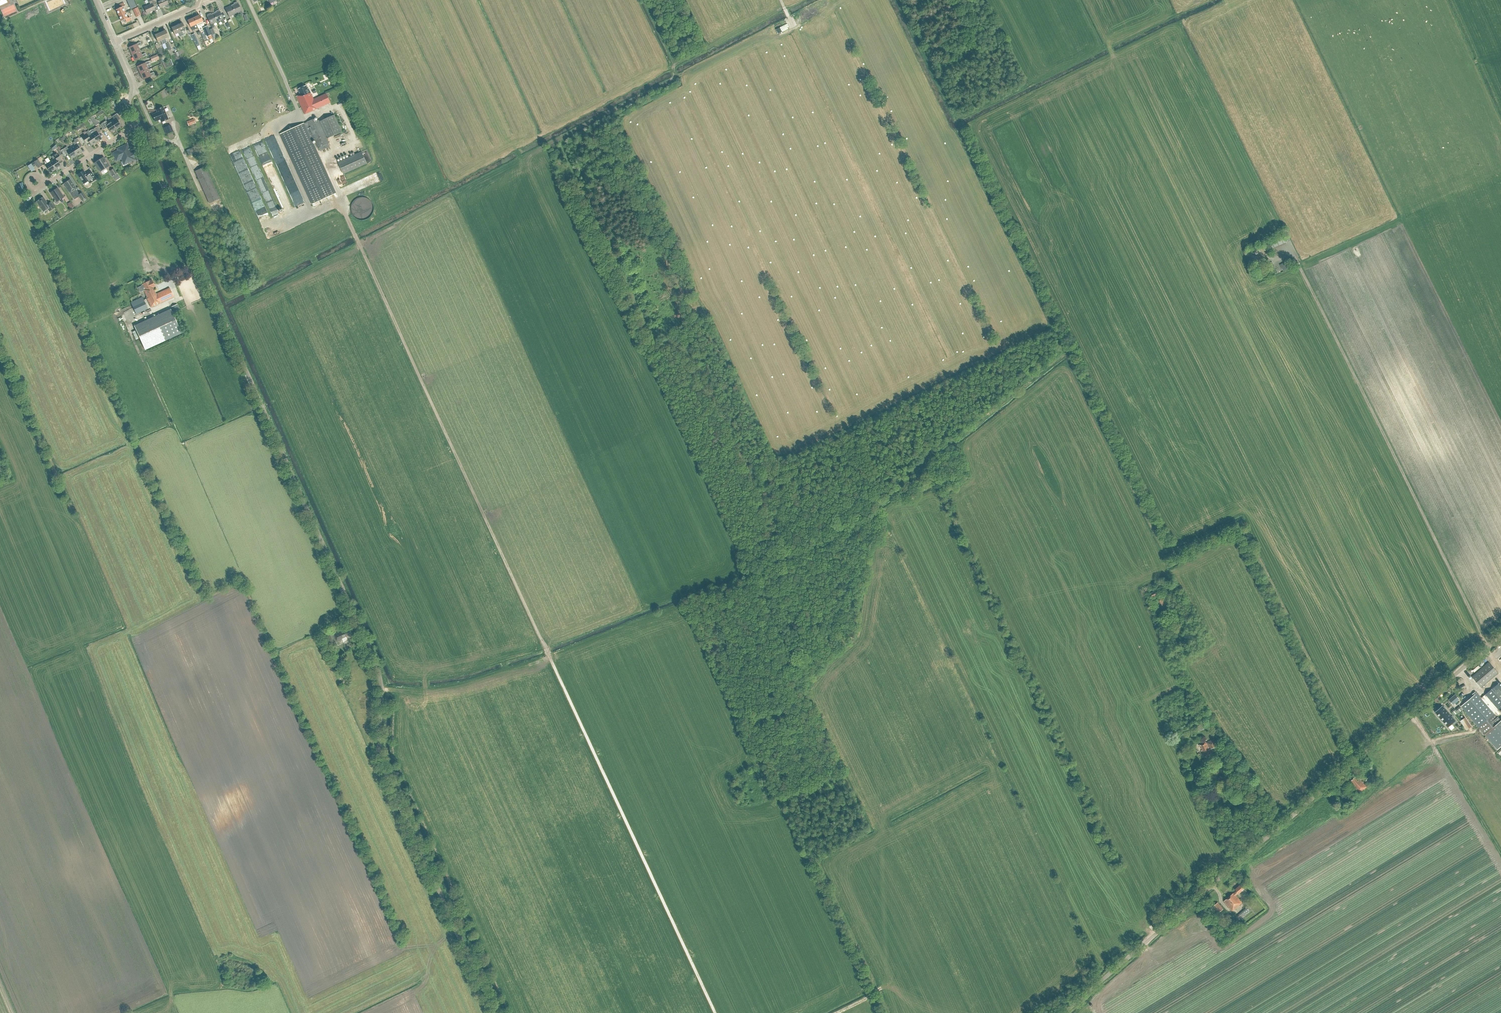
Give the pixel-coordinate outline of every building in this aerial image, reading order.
[(10,4),(9,0),(0,0),(0,8),(10,4)] [(149,2),(150,5),(144,7),(146,13),(155,10),(153,5),(155,4),(154,0),(147,0),(148,2),(149,2)] [(120,8),(116,10),(118,15),(125,12),(122,7),(125,6),(123,3),(119,5),(120,8)] [(238,3),(231,5),(235,14),(241,11),(238,3)] [(231,5),(225,8),(229,17),(235,14),(231,5)] [(219,11),(213,14),(217,22),(223,19),(219,11)] [(125,12),(118,15),(121,21),(125,19),(126,22),(131,20),(130,17),(127,18),(125,12)] [(213,14),(213,13),(211,14),(210,14),(207,15),(207,16),(212,28),(214,28),(213,24),(217,22),(213,14)] [(198,28),(201,26),(204,25),(202,22),(200,15),(193,18),(198,28)] [(198,28),(193,18),(187,20),(190,27),(192,31),(198,28)] [(185,30),(182,23),(177,25),(181,36),(184,35),(182,31),(185,30)] [(181,36),(177,25),(171,27),(174,35),(178,33),(179,37),(181,36)] [(207,26),(203,28),(207,37),(208,36),(209,40),(213,38),(211,35),(212,35),(207,26)] [(165,43),(167,42),(165,39),(168,37),(165,30),(160,32),(165,43)] [(195,44),(191,35),(189,30),(185,32),(191,46),(193,45),(194,47),(195,46),(195,44)] [(160,32),(154,35),(158,42),(161,41),(162,44),(162,45),(164,49),(167,48),(165,43),(160,32)] [(131,54),(140,51),(138,46),(141,45),(140,42),(129,47),(128,47),(131,54)] [(165,59),(159,43),(155,45),(160,57),(161,56),(162,60),(165,59)] [(142,55),(140,51),(131,54),(134,61),(135,61),(146,56),(145,53),(142,55)] [(140,73),(148,70),(146,65),(149,64),(148,61),(137,66),(140,73)] [(148,70),(140,73),(143,80),(154,75),(153,72),(150,74),(148,70)] [(304,115),(330,103),(326,94),(314,99),(310,91),(309,91),(306,86),(298,90),(300,95),(296,97),(304,115)] [(157,113),(152,115),(155,122),(160,119),(161,122),(168,119),(163,107),(156,110),(157,113)] [(114,119),(111,121),(113,125),(116,130),(121,126),(117,121),(120,119),(116,114),(112,117),(114,119)] [(311,205),(335,194),(311,140),(314,139),(318,148),(328,144),(326,139),(342,131),(334,115),(319,122),(317,118),(307,123),(307,124),(304,125),(304,124),(280,135),(311,205)] [(350,121),(350,117),(345,117),(346,126),(355,125),(354,120),(350,121)] [(103,130),(105,129),(107,127),(111,133),(116,130),(113,125),(111,121),(108,123),(106,121),(100,125),(103,130)] [(171,125),(164,128),(167,134),(174,131),(171,125)] [(91,134),(96,143),(101,139),(98,134),(101,132),(97,126),(92,130),(94,132),(91,134)] [(86,144),(89,142),(91,146),(96,143),(91,134),(88,136),(86,134),(82,137),(86,144)] [(74,145),(71,147),(77,156),(82,152),(79,149),(82,145),(77,138),(74,140),(75,141),(73,143),(74,145)] [(118,151),(113,153),(112,154),(116,162),(121,159),(122,161),(121,162),(123,166),(128,164),(127,162),(133,160),(132,158),(135,157),(136,160),(140,159),(137,152),(131,154),(127,145),(118,149),(118,151)] [(77,156),(71,147),(68,149),(67,147),(62,150),(66,155),(68,153),(72,159),(77,156)] [(236,151),(243,174),(250,172),(243,149),(236,151)] [(361,152),(338,162),(344,174),(367,163),(361,152)] [(61,160),(57,153),(51,157),(53,160),(50,161),(55,170),(60,166),(58,162),(61,160)] [(109,166),(103,157),(95,163),(100,171),(109,166)] [(31,168),(36,165),(38,168),(41,166),(37,160),(29,165),(31,168)] [(55,170),(50,161),(47,163),(45,161),(43,162),(50,173),(55,170)] [(209,204),(219,200),(205,167),(195,172),(209,204)] [(83,184),(88,181),(89,184),(96,179),(90,171),(86,174),(83,171),(77,175),(83,184)] [(70,193),(73,191),(76,189),(70,179),(64,183),(66,186),(65,186),(70,193)] [(261,201),(265,199),(258,183),(254,185),(255,186),(251,188),(254,194),(255,193),(260,204),(262,203),(261,201)] [(293,185),(302,207),(308,204),(300,183),(293,185)] [(50,193),(55,200),(54,201),(54,202),(55,203),(56,204),(57,204),(58,203),(59,202),(58,201),(64,197),(57,188),(50,193)] [(76,189),(73,191),(77,198),(79,197),(83,202),(87,199),(82,192),(79,194),(76,189)] [(48,204),(43,197),(36,202),(43,212),(47,209),(49,212),(54,208),(51,202),(48,204)] [(1269,242),(1271,249),(1285,243),(1282,236),(1269,242)] [(1262,256),(1257,248),(1250,251),(1253,259),(1252,260),(1254,264),(1257,263),(1258,266),(1265,263),(1263,258),(1262,256)] [(149,281),(142,284),(143,285),(142,285),(141,286),(142,288),(143,288),(144,290),(143,290),(147,298),(151,307),(174,296),(169,287),(156,294),(153,288),(155,287),(152,280),(150,281),(149,281)] [(132,305),(136,314),(147,309),(143,299),(132,305)] [(134,326),(145,350),(181,333),(170,309),(134,326)] [(1161,613),(1168,609),(1162,596),(1155,600),(1161,613)] [(354,636),(350,628),(346,630),(345,629),(334,634),(337,642),(342,640),(343,642),(349,639),(349,638),(354,636)] [(328,630),(321,633),(329,649),(336,646),(329,632),(328,630)] [(1498,673),(1489,662),(1472,677),(1481,688),(1498,673)] [(1500,686),(1498,683),(1481,697),(1475,691),(1472,694),(1473,696),(1461,707),(1487,738),(1497,750),(1500,746),(1500,720),(1496,715),(1500,712),(1499,711),(1500,710),(1500,686)] [(1458,703),(1463,700),(1467,697),(1462,690),(1459,692),(1458,692),(1448,699),(1453,704),(1456,701),(1458,703)] [(1455,720),(1442,705),(1434,711),(1448,727),(1455,720)] [(1471,726),(1465,717),(1459,721),(1466,730),(1471,726)] [(1208,727),(1206,722),(1197,726),(1200,731),(1208,727)] [(1209,749),(1217,745),(1213,738),(1205,742),(1205,741),(1199,744),(1202,750),(1200,750),(1204,757),(1211,753),(1209,749)] [(1371,775),(1368,777),(1373,784),(1376,781),(1371,775)] [(1357,776),(1352,781),(1350,782),(1359,793),(1366,787),(1357,776)] [(1238,894),(1244,889),(1241,884),(1234,889),(1236,891),(1234,893),(1233,892),(1223,901),(1232,912),(1243,903),(1236,895),(1237,893),(1238,894)] [(1223,908),(1218,902),(1214,905),(1220,912),(1223,908)] [(1246,910),(1250,914),(1256,908),(1252,904),(1246,910)]
